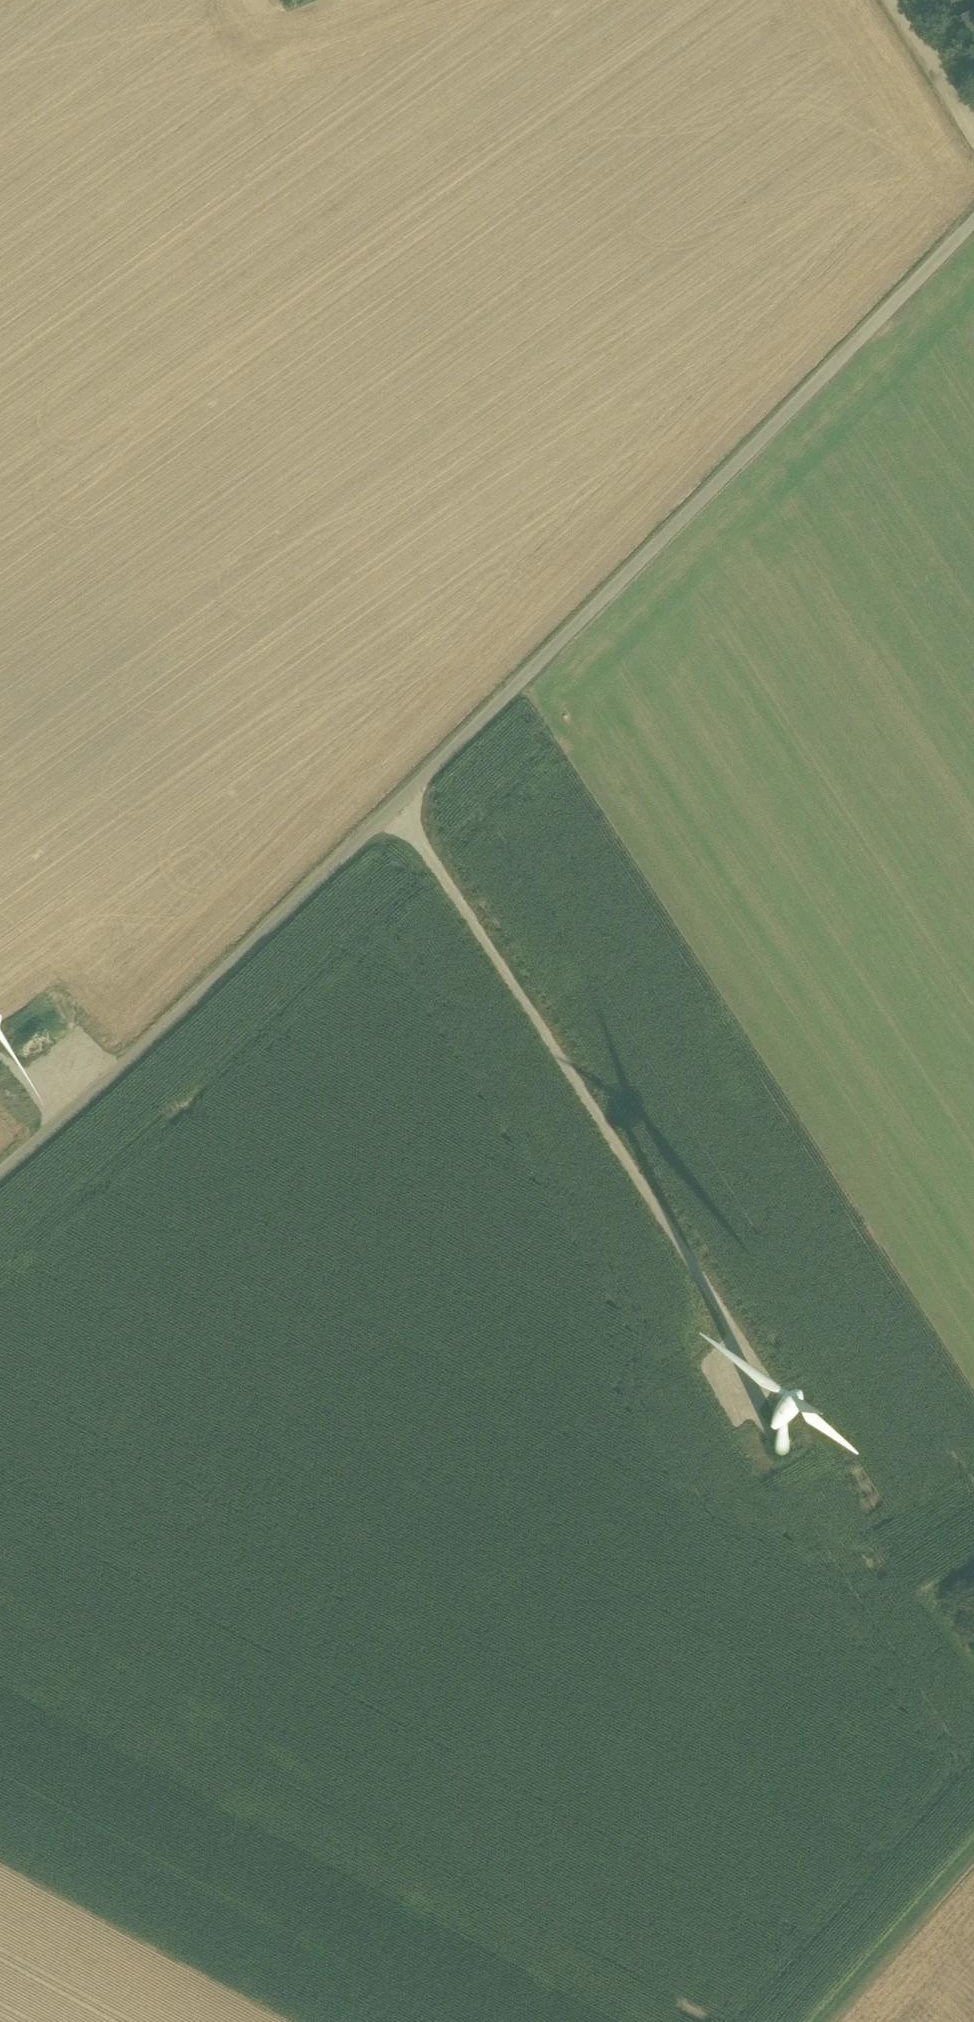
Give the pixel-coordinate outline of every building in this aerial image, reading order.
[(972,11),(955,20),(973,54),(973,53),(973,15),(972,11)]
